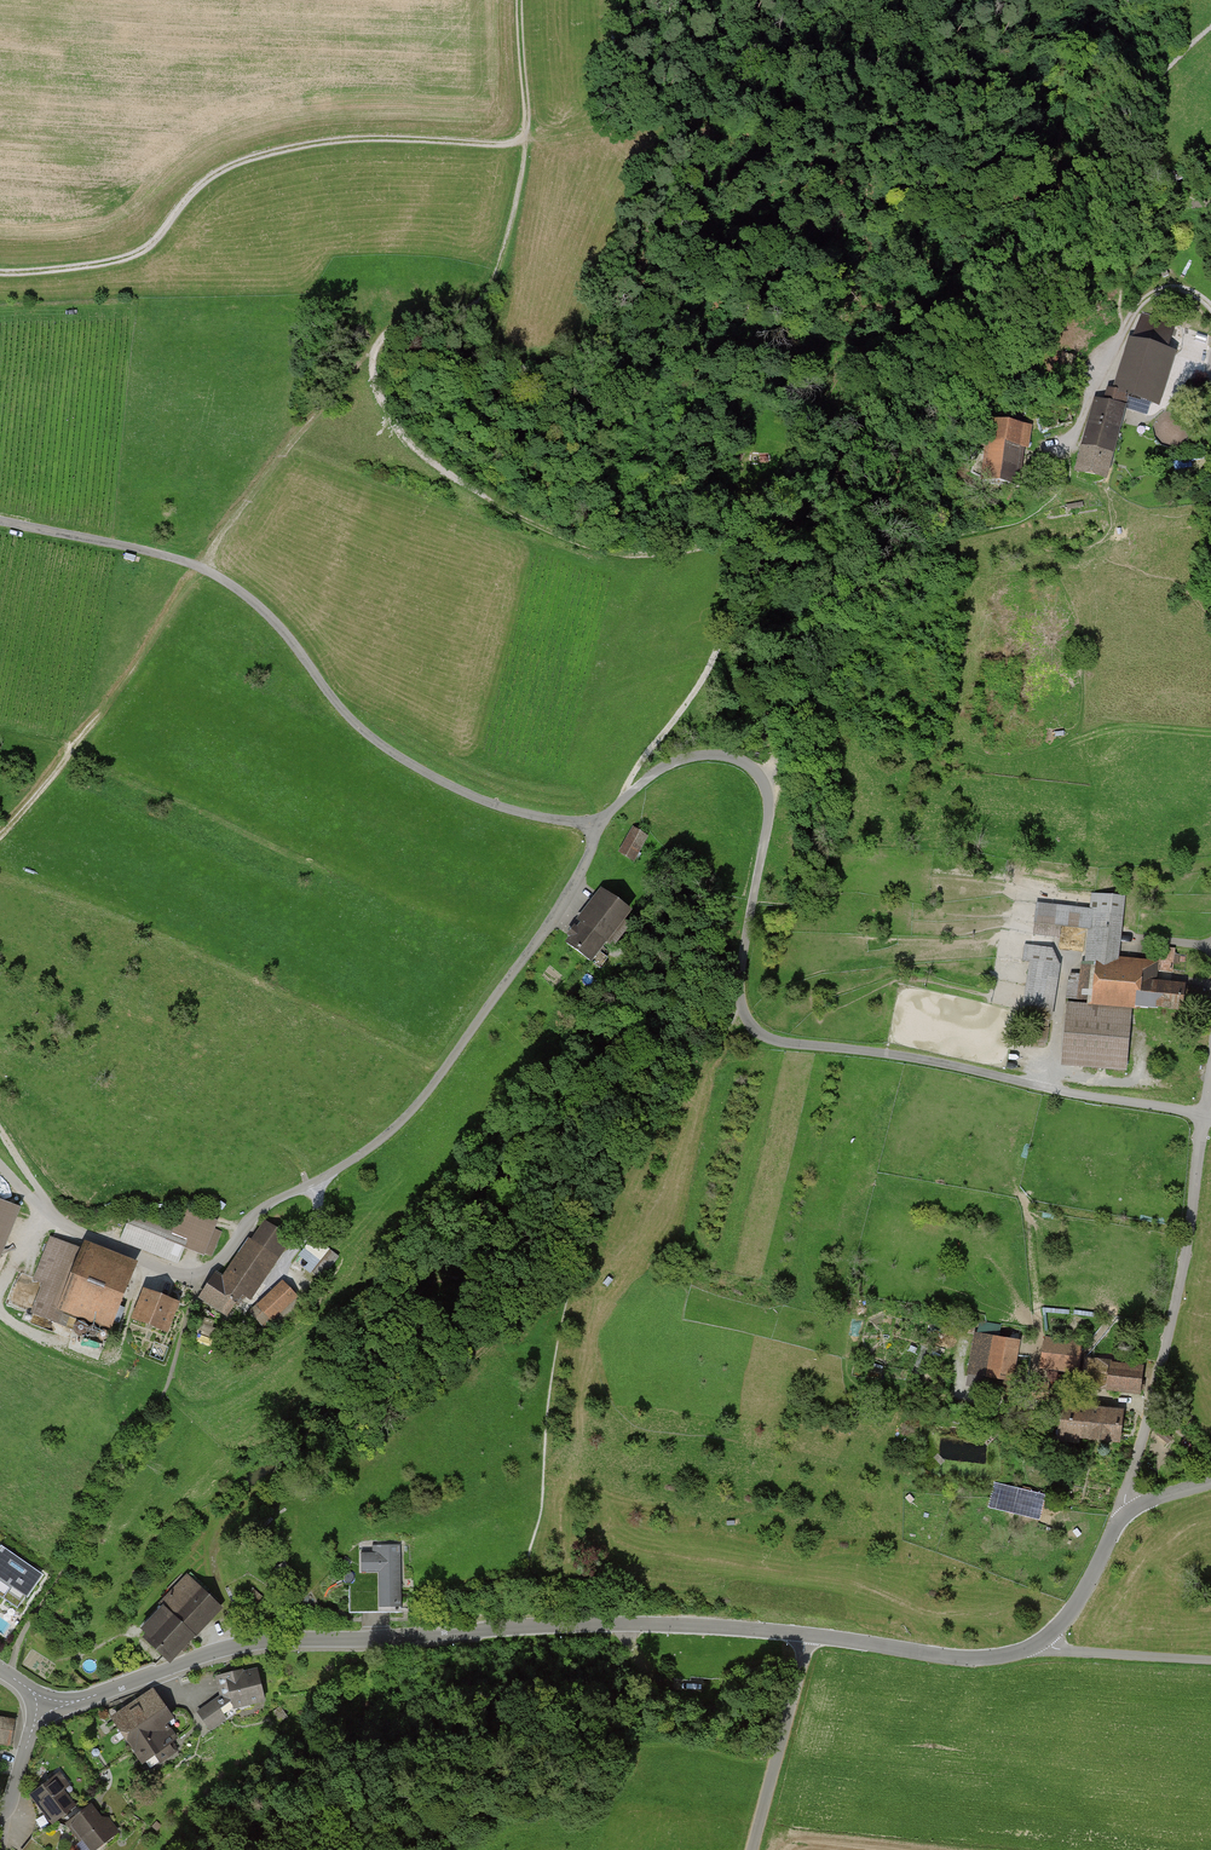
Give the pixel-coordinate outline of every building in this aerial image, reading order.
[(1185,178),(1179,169),(1168,176),(1174,185),(1185,178)] [(1160,409),(1176,353),(1169,350),(1176,326),(1141,314),(1132,339),(1129,338),(1112,390),(1107,388),(1103,401),(1095,398),(1073,475),(1107,483),(1129,400),(1160,409)] [(981,483),(1015,488),(1018,469),(1022,470),(1025,449),(1029,450),(1033,426),(990,420),(981,483)] [(618,854),(634,863),(649,837),(633,828),(618,854)] [(567,944),(591,964),(593,963),(600,968),(607,959),(601,954),(608,946),(613,950),(631,928),(625,923),(632,913),(601,888),(575,921),(579,925),(578,926),(576,925),(567,936),(571,939),(567,944)] [(1137,1010),(1184,1014),(1187,986),(1157,984),(1158,971),(1159,963),(1120,959),(1126,897),(1091,893),(1090,909),(1036,903),(1033,936),(1060,938),(1062,927),(1089,930),(1084,964),(1081,964),(1080,975),(1077,1001),(1077,1004),(1067,1004),(1062,1067),(1127,1073),(1133,1012),(1137,1012),(1137,1010)] [(1020,1019),(1051,1024),(1060,967),(1053,949),(1024,945),(1021,964),(1028,965),(1020,1019)] [(1159,963),(1158,971),(1173,973),(1175,949),(1159,948),(1159,963)] [(1077,1001),(1080,975),(1070,974),(1070,981),(1068,981),(1066,999),(1077,1001)] [(117,1063),(102,1057),(98,1066),(113,1073),(117,1063)] [(123,1168),(122,1177),(137,1179),(138,1170),(123,1168)] [(22,1211),(0,1202),(0,1264),(22,1211)] [(120,1243),(179,1267),(185,1251),(204,1259),(206,1255),(216,1230),(219,1222),(183,1208),(175,1227),(133,1210),(120,1243)] [(293,1240),(265,1221),(252,1242),(248,1240),(223,1278),(216,1273),(198,1301),(229,1321),(243,1298),(251,1304),(293,1240)] [(222,1232),(216,1230),(206,1255),(212,1258),(222,1232)] [(63,1314),(111,1334),(139,1265),(89,1246),(87,1251),(49,1236),(31,1281),(42,1285),(30,1315),(58,1326),(63,1314)] [(339,1258),(314,1239),(299,1257),(309,1265),(304,1270),(311,1276),(313,1273),(321,1280),(339,1258)] [(272,1323),(298,1298),(282,1281),(256,1307),(255,1306),(248,1313),(262,1326),(269,1319),(272,1323)] [(180,1305),(143,1291),(130,1322),(168,1337),(180,1305)] [(202,1317),(196,1333),(216,1340),(220,1330),(212,1327),(214,1322),(202,1317)] [(1015,1386),(1022,1342),(1000,1338),(1002,1326),(980,1322),(978,1335),(975,1335),(967,1376),(991,1380),(989,1394),(1010,1398),(1012,1385),(1015,1386)] [(164,1361),(170,1346),(156,1340),(150,1355),(164,1361)] [(1099,1393),(1140,1398),(1142,1385),(1107,1380),(1107,1378),(1081,1375),(1079,1389),(1100,1391),(1099,1393)] [(1050,1400),(1050,1387),(1027,1388),(1028,1400),(1050,1400)] [(1080,1443),(1121,1446),(1124,1413),(1060,1407),(1057,1444),(1080,1446),(1080,1443)] [(1020,1488),(1016,1505),(1045,1512),(1049,1495),(1020,1488)] [(378,1573),(379,1613),(403,1613),(402,1545),(372,1546),(372,1554),(361,1554),(361,1574),(378,1573)] [(44,1578),(1,1549),(0,1551),(0,1596),(4,1599),(3,1600),(18,1611),(25,1600),(28,1602),(44,1578)] [(293,1572),(285,1561),(274,1570),(275,1571),(272,1574),(278,1581),(281,1579),(282,1580),(293,1572)] [(143,1641),(170,1666),(195,1639),(196,1640),(224,1610),(187,1575),(158,1605),(162,1609),(141,1632),(146,1638),(143,1641)] [(264,1599),(252,1589),(248,1595),(259,1605),(264,1599)] [(241,1711),(267,1705),(258,1667),(215,1677),(220,1696),(213,1701),(226,1721),(241,1711)] [(176,1722),(153,1690),(111,1719),(143,1766),(156,1757),(161,1764),(179,1752),(174,1744),(179,1741),(170,1726),(176,1722)] [(195,1713),(209,1733),(226,1721),(213,1701),(195,1713)] [(11,1747),(16,1719),(0,1717),(0,1745),(11,1747)] [(30,1797),(53,1827),(77,1808),(54,1778),(30,1797)] [(87,1849),(100,1849),(119,1835),(106,1818),(104,1821),(91,1805),(65,1825),(79,1843),(81,1842),(87,1849)] [(22,1849),(45,1849),(31,1839),(22,1849)]
